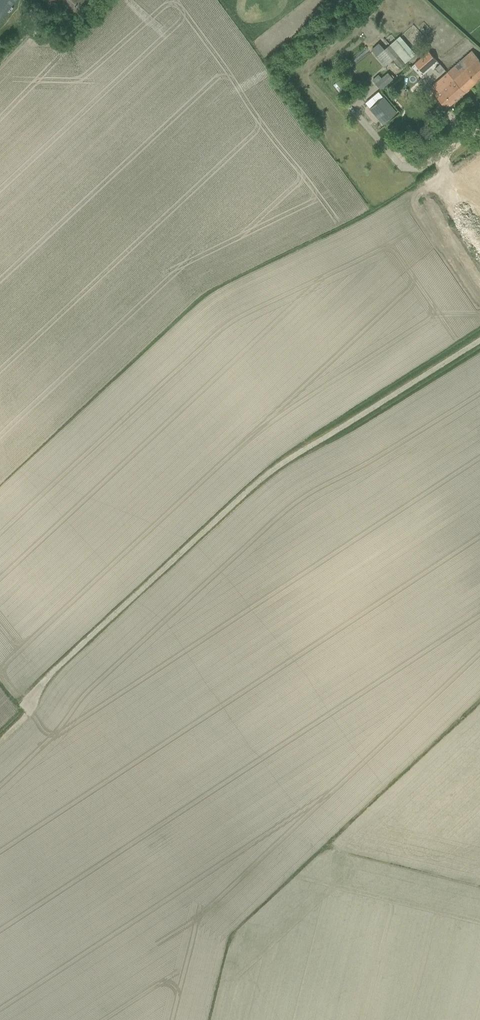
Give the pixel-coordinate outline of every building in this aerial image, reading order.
[(16,0),(0,0),(0,19),(16,0)] [(73,25),(94,0),(43,0),(73,25)] [(400,35),(377,56),(386,66),(399,55),(406,63),(416,53),(400,35)] [(429,51),(421,58),(429,67),(436,60),(429,51)] [(447,73),(464,92),(479,78),(479,60),(472,51),(447,73)] [(348,64),(342,69),(345,72),(351,67),(348,64)] [(323,68),(317,74),(321,77),(326,72),(323,68)] [(464,92),(447,73),(430,88),(447,108),(464,92)] [(382,77),(376,83),(381,89),(387,83),(382,77)] [(383,97),(369,109),(382,124),(396,112),(383,97)]
